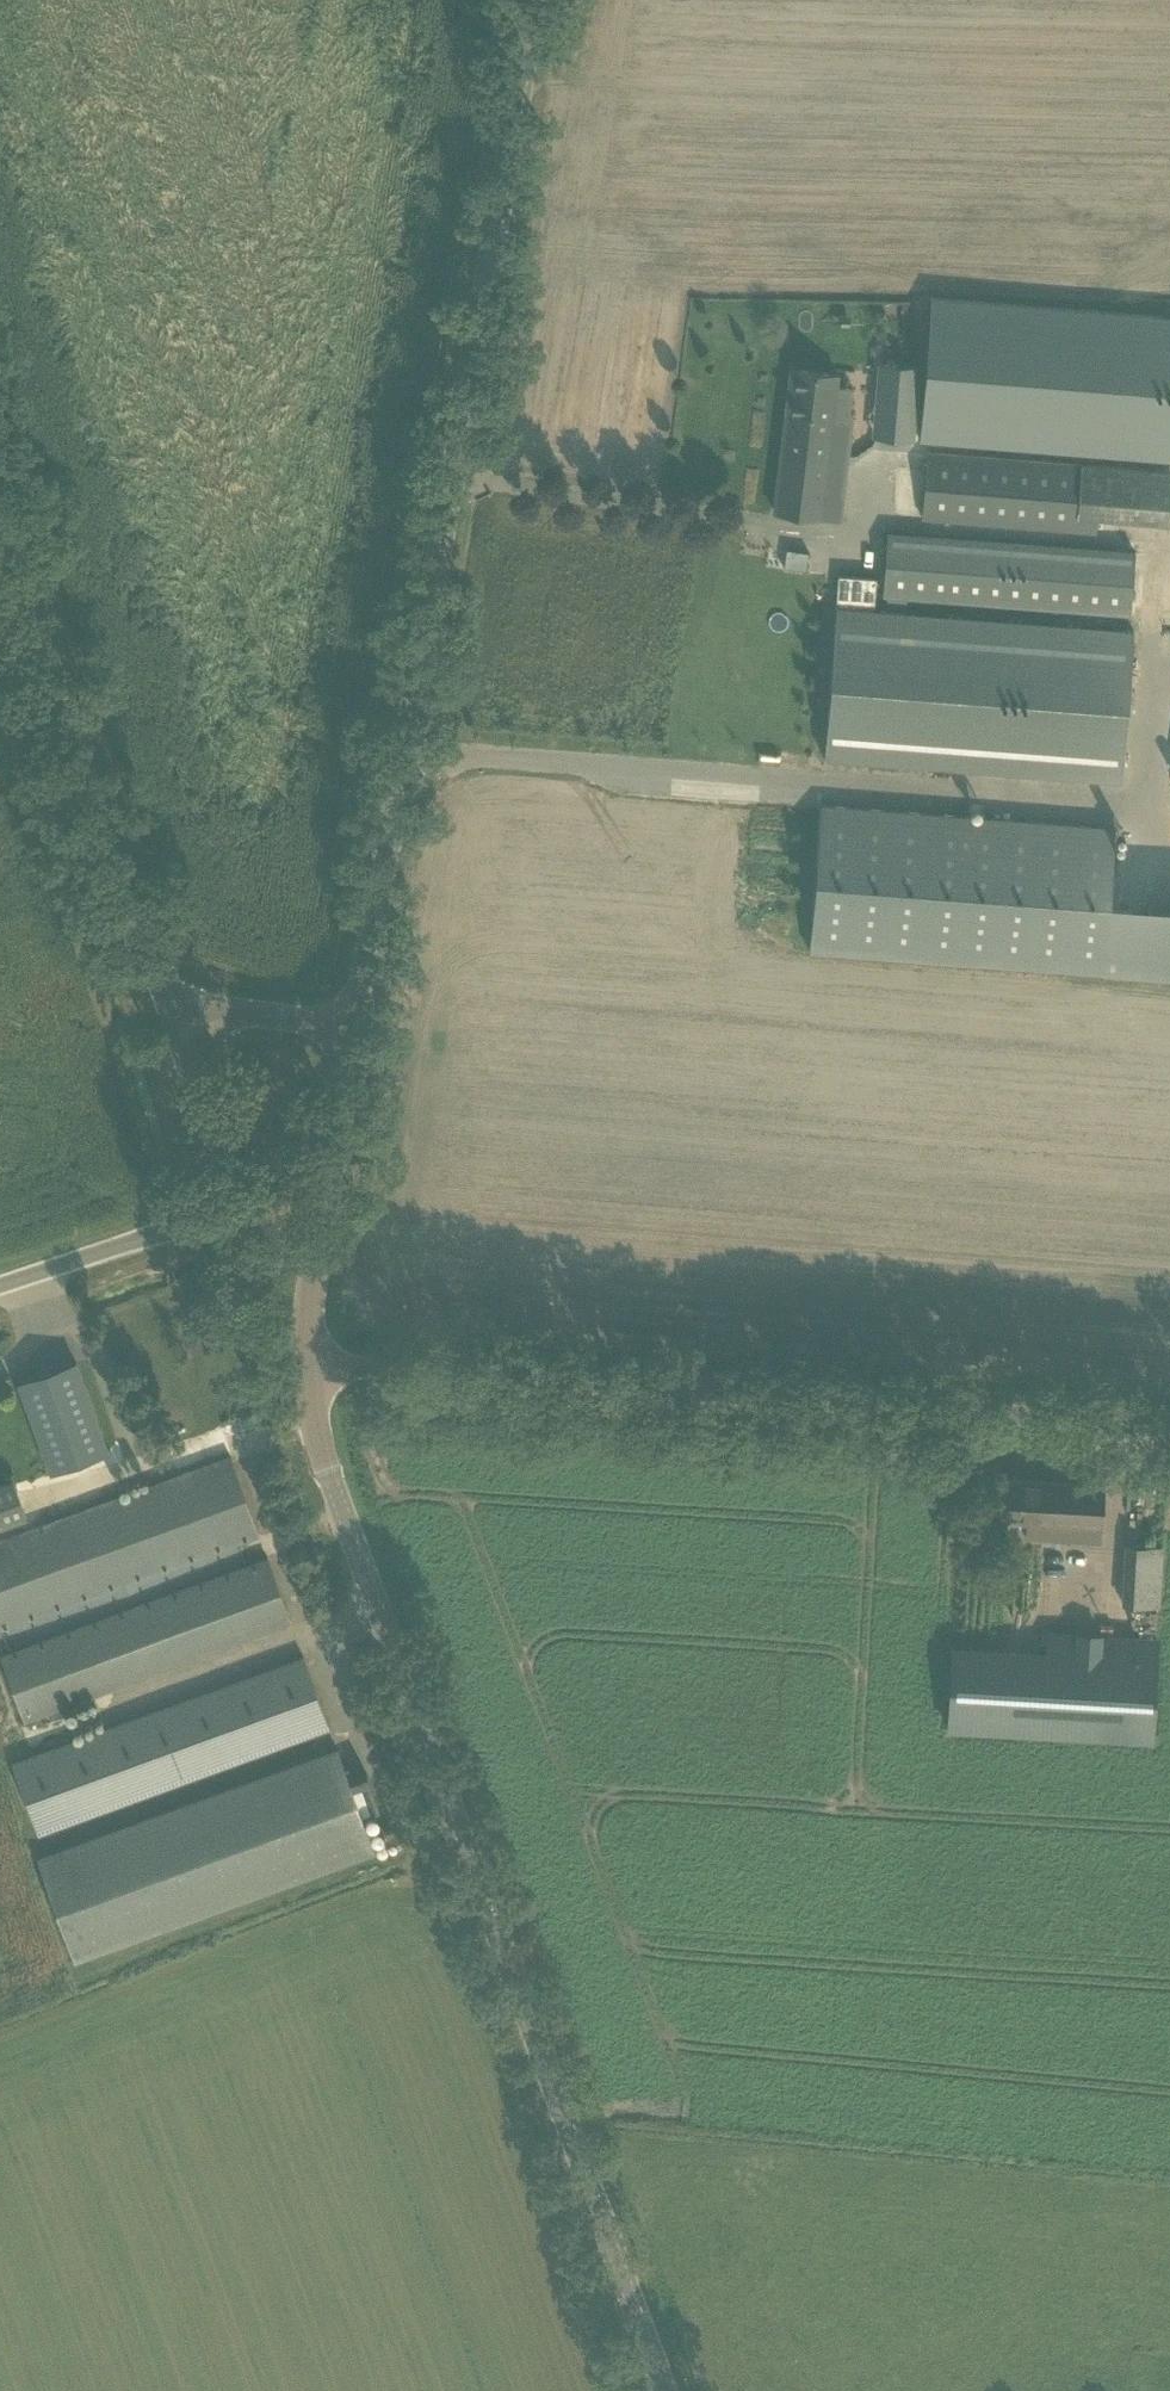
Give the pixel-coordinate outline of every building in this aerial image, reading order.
[(919,440),(1169,460),(1169,317),(931,297),(924,386),(923,399),(919,440)] [(880,362),(877,407),(918,410),(921,365),(880,362)] [(792,370),(775,512),(840,520),(843,496),(853,414),(850,414),(833,412),(836,386),(837,375),(816,373),(792,370)] [(922,518),(1075,531),(1077,516),(1137,521),(1142,470),(928,451),(922,518)] [(888,532),(883,595),(1129,615),(1135,552),(888,532)] [(804,547),(803,560),(823,561),(824,549),(804,547)] [(838,575),(824,759),(829,759),(1121,782),(1133,627),(874,607),(876,578),(843,575),(838,575)] [(820,809),(809,951),(1103,973),(1109,901),(1114,828),(820,805),(820,809)] [(76,1362),(19,1383),(51,1473),(108,1452),(76,1362)] [(259,1535),(231,1457),(0,1541),(0,1630),(259,1535)] [(27,1518),(12,1479),(0,1483),(0,1528),(27,1518)] [(1057,1541),(1100,1545),(1102,1509),(1103,1485),(1002,1479),(1001,1503),(1000,1520),(1027,1522),(1026,1539),(1057,1541)] [(1162,1545),(1159,1545),(1126,1543),(1125,1562),(1158,1564),(1161,1564),(1162,1545)] [(971,1550),(969,1570),(987,1572),(988,1551),(971,1550)] [(0,1656),(24,1721),(292,1623),(268,1558),(0,1656)] [(953,1647),(948,1728),(1152,1739),(1156,1659),(1127,1657),(1129,1637),(1128,1637),(1048,1633),(1047,1653),(953,1647)] [(12,1764),(38,1834),(330,1726),(304,1657),(12,1764)] [(37,1858),(75,1961),(375,1852),(361,1814),(379,1807),(367,1773),(349,1780),(338,1749),(37,1858)]
